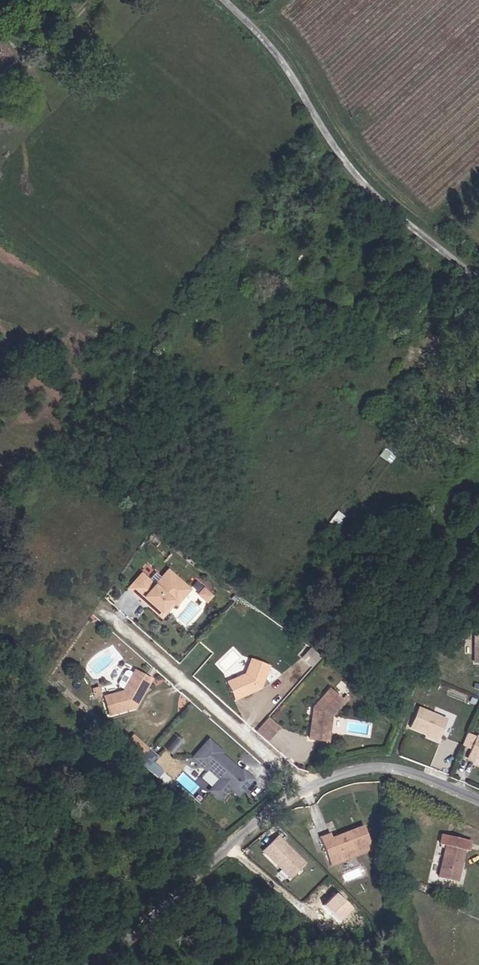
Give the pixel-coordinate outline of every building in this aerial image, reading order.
[(31,52),(18,31),(0,42),(0,72),(31,52)] [(190,594),(168,574),(154,589),(141,577),(136,583),(142,588),(134,597),(142,604),(144,602),(161,617),(178,598),(182,603),(190,594)] [(134,597),(142,588),(136,583),(128,592),(134,597)] [(213,596),(204,589),(199,595),(208,602),(213,596)] [(144,602),(142,604),(162,622),(173,609),(175,611),(182,603),(178,598),(161,617),(144,602)] [(300,660),(309,649),(304,645),(295,655),(300,660)] [(307,665),(315,655),(309,649),(300,660),(307,665)] [(243,677),(225,685),(232,701),(258,690),(268,668),(251,660),(243,677)] [(135,713),(151,685),(135,675),(123,697),(104,703),(109,721),(135,713)] [(338,722),(348,706),(329,694),(316,714),(314,743),(337,744),(338,722)] [(447,736),(455,717),(427,705),(418,724),(447,736)] [(274,726),(263,717),(251,731),(262,741),(274,726)] [(478,741),(478,732),(475,730),(469,743),(477,746),(478,741)] [(148,755),(133,741),(123,752),(138,766),(147,756),(148,755)] [(210,746),(194,764),(207,775),(209,773),(221,784),(211,795),(220,803),(230,792),(240,800),(254,784),(244,775),(240,780),(232,773),(235,770),(222,759),(223,757),(210,746)] [(154,763),(147,756),(138,766),(145,772),(154,763)] [(352,829),(351,826),(340,830),(349,859),(392,845),(383,819),(352,829)] [(301,870),(317,855),(292,826),(275,840),(301,870)] [(456,839),(454,848),(460,850),(453,881),(471,885),(477,856),(478,857),(478,844),(456,839)]
